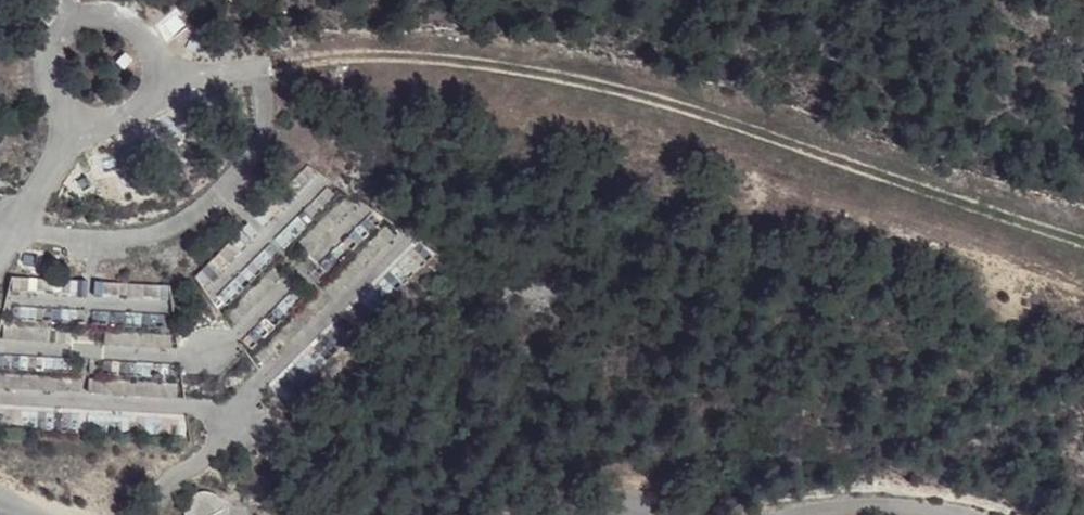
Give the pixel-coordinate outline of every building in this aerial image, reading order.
[(167,311),(168,281),(108,280),(107,292),(132,292),(132,310),(167,311)] [(143,328),(143,344),(168,344),(168,328),(143,328)] [(221,507),(199,491),(183,512),(187,514),(215,514),(221,507)]
